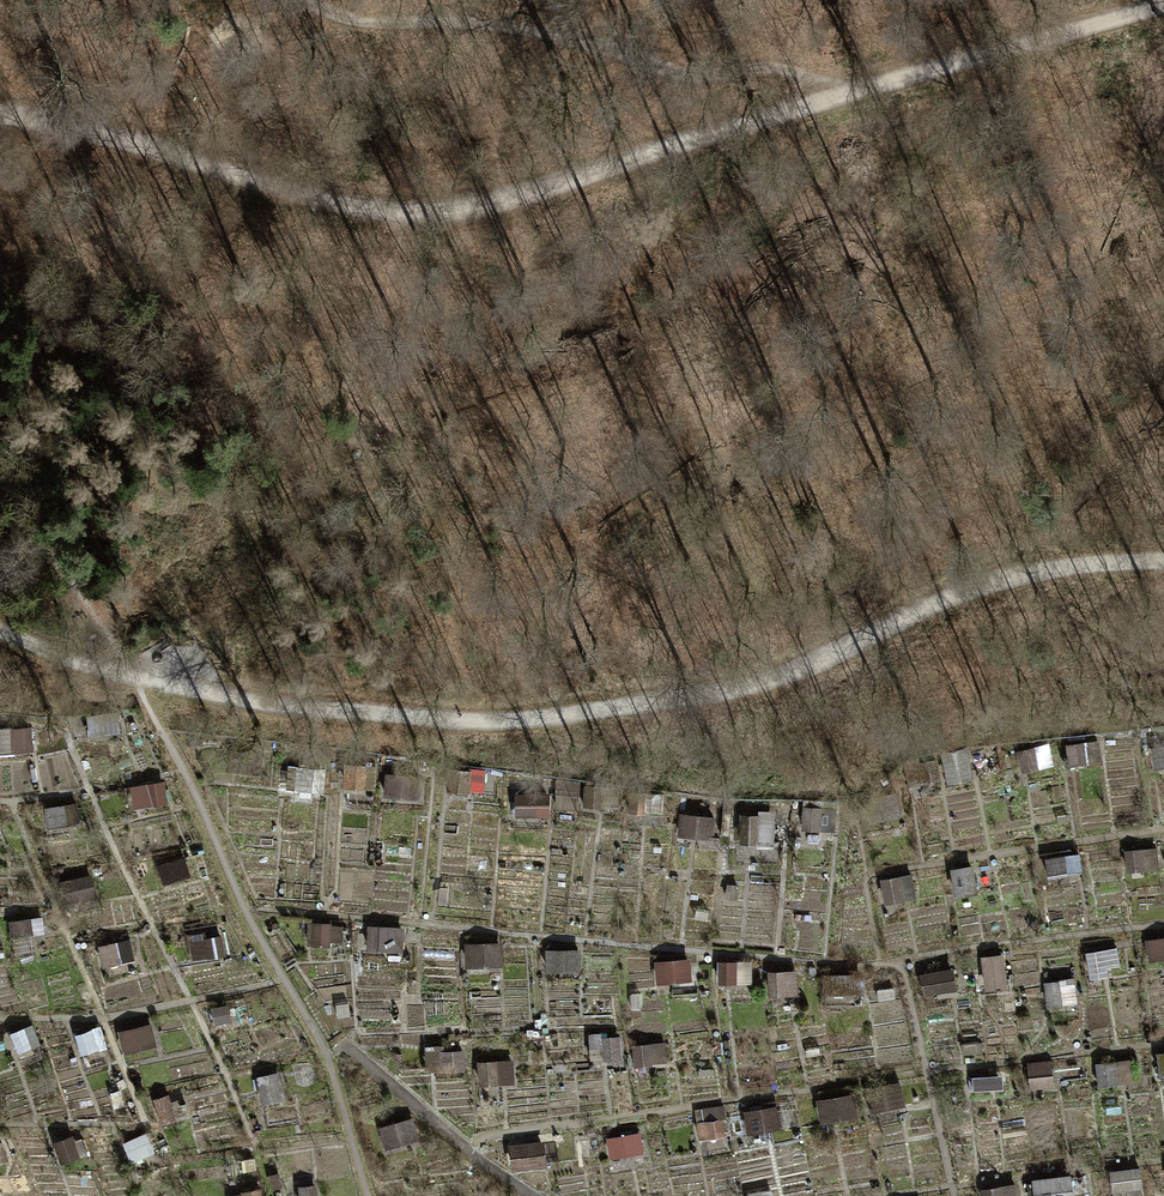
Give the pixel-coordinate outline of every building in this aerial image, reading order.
[(777,846),(777,811),(748,810),(748,845),(777,846)] [(717,839),(718,816),(683,815),(682,838),(717,839)] [(405,947),(406,928),(371,926),(370,946),(405,947)] [(102,946),(106,966),(125,963),(121,942),(102,946)] [(503,942),(469,944),(470,968),(505,966),(503,942)] [(987,989),(1010,988),(1008,953),(985,954),(987,989)] [(659,961),(660,983),(693,981),(692,959),(659,961)] [(957,967),(924,969),(925,995),(959,994),(957,967)] [(130,1050),(157,1048),(156,1026),(129,1028),(130,1050)] [(638,1044),(639,1065),(668,1063),(667,1043),(638,1044)] [(875,1090),(878,1110),(906,1106),(903,1086),(875,1090)] [(856,1091),(820,1100),(826,1125),(862,1116),(856,1091)] [(389,1151),(421,1143),(414,1118),(382,1127),(389,1151)] [(613,1157),(646,1153),(644,1132),(610,1137),(613,1157)] [(547,1143),(512,1145),(513,1169),(548,1167),(547,1143)]
